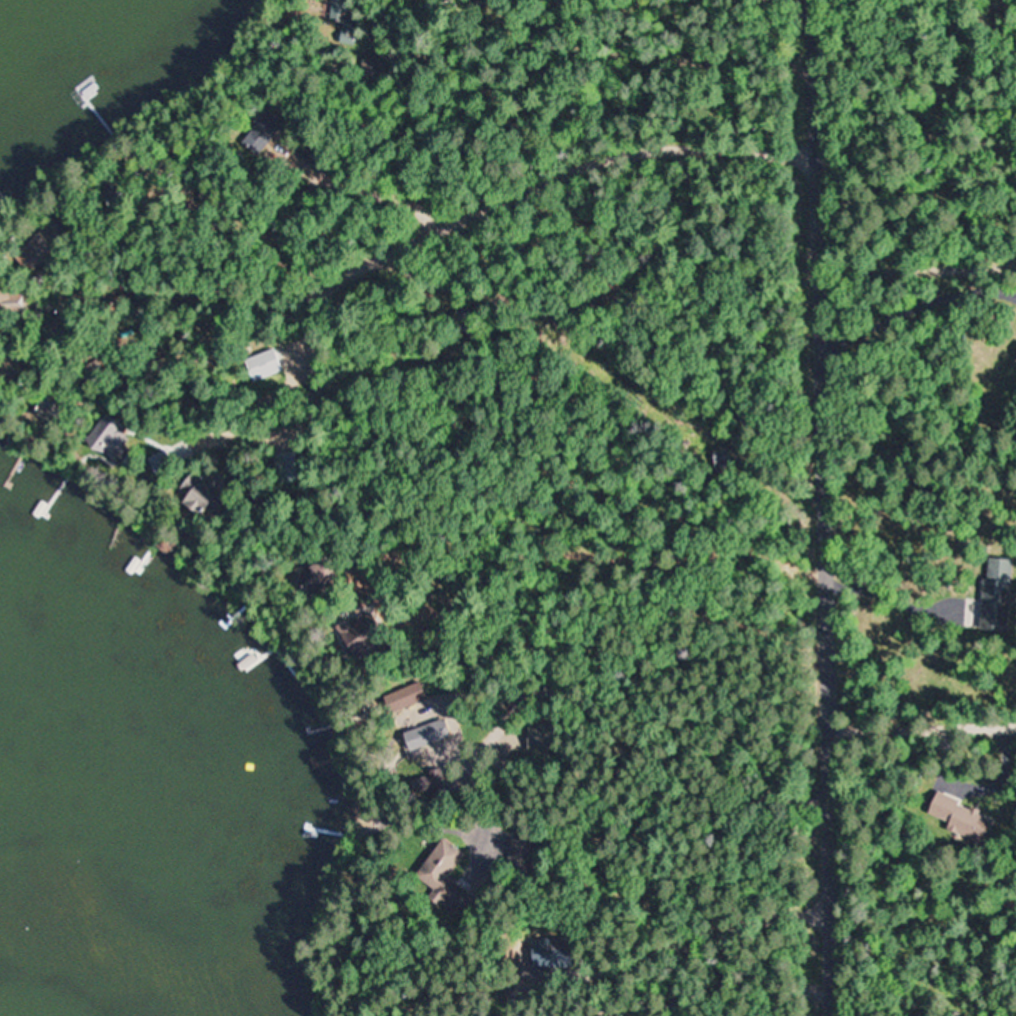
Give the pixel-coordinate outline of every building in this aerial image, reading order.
[(341,22),(340,44),(358,45),(360,0),(331,0),(330,21),(341,22)] [(249,139),(267,150),(283,124),(265,112),(249,139)] [(17,254),(34,274),(64,250),(47,230),(17,254)] [(28,293),(13,293),(13,289),(0,289),(0,313),(28,311),(28,293)] [(245,358),(252,382),(283,372),(276,349),(245,358)] [(47,423),(63,407),(50,394),(34,409),(47,423)] [(124,440),(88,418),(76,439),(112,461),(124,440)] [(299,483),(299,457),(276,457),(276,483),(299,483)] [(186,491),(179,504),(199,516),(215,489),(188,474),(180,488),(186,491)] [(980,629),(1008,631),(1013,559),(984,557),(980,629)] [(331,580),(316,561),(291,580),(306,599),(331,580)] [(333,626),(347,654),(372,641),(358,614),(333,626)] [(388,715),(426,697),(418,680),(380,698),(388,715)] [(401,733),(407,751),(445,738),(439,721),(401,733)] [(945,830),(981,845),(993,816),(935,792),(926,813),(948,822),(945,830)] [(463,853),(440,838),(414,877),(432,889),(427,897),(453,913),(467,891),(447,877),(463,853)] [(566,938),(535,938),(535,963),(566,963),(566,938)]
